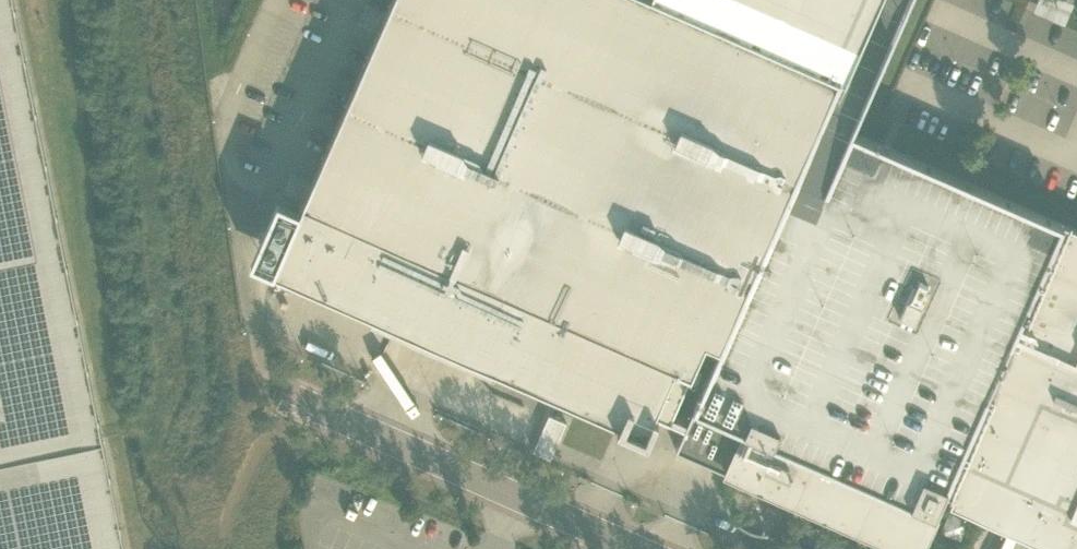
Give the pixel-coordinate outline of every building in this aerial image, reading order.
[(103,435),(14,0),(0,0),(0,456),(103,435)] [(493,367),(650,435),(658,417),(684,428),(830,96),(839,76),(664,0),(392,0),(300,209),(279,200),(252,261),(273,270),(376,316),(493,367)] [(839,76),(830,96),(861,110),(910,0),(664,0),(839,76)] [(1074,1),(1071,0),(1039,0),(1035,9),(1065,22),(1074,1)] [(1063,223),(852,130),(861,110),(830,96),(684,428),(676,448),(906,548),(921,548),(945,494),(1063,223)] [(945,494),(1071,548),(1076,548),(1076,229),(1063,223),(945,494)] [(561,419),(562,417),(557,415),(556,417),(550,414),(534,450),(551,458),(567,422),(561,419)] [(103,435),(0,456),(0,548),(126,548),(103,435)]
